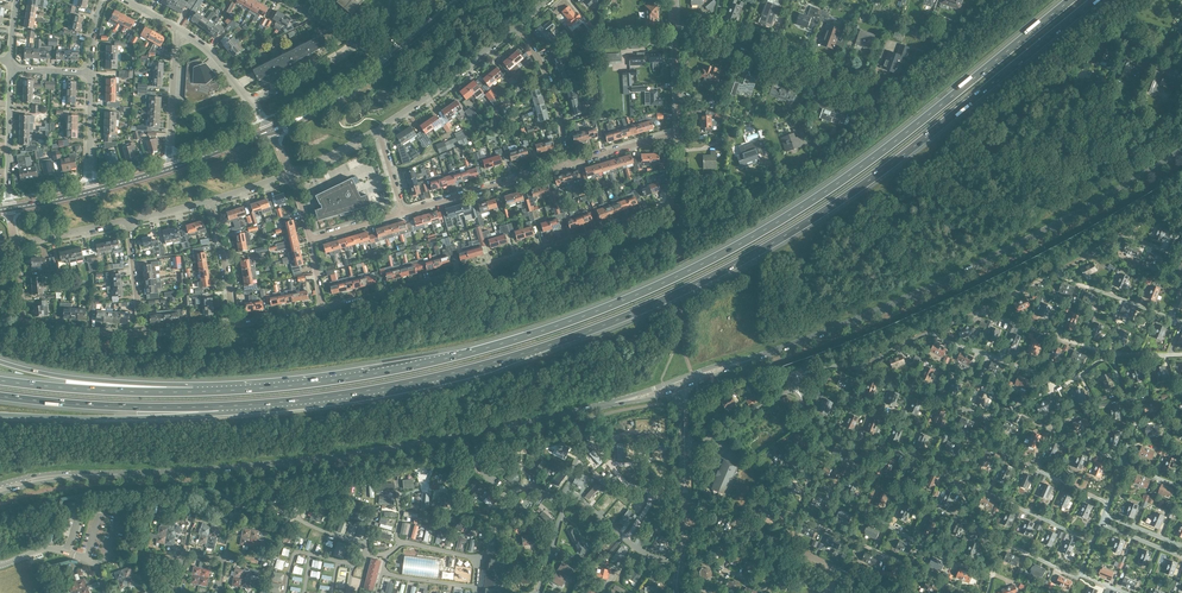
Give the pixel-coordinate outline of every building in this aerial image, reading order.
[(82,0),(79,0),(77,6),(86,8),(88,1),(82,0)] [(180,0),(171,0),(168,6),(175,10),(180,0)] [(175,10),(181,14),(188,3),(183,0),(180,0),(175,10)] [(247,7),(251,9),(255,2),(252,0),(247,0),(244,5),(242,8),(245,10),(247,7)] [(363,0),(339,0),(337,3),(345,9),(352,14),(363,0)] [(710,9),(712,12),(715,10),(714,9),(718,5),(714,0),(705,7),(708,11),(710,9)] [(739,15),(743,3),(736,0),(729,0),(728,2),(730,3),(724,19),(735,23),(737,16),(738,16),(739,15)] [(941,3),(960,10),(963,0),(943,0),(941,3)] [(232,2),(226,12),(230,14),(236,4),(232,2)] [(249,12),(256,16),(262,5),(261,5),(262,4),(262,3),(259,2),(258,2),(257,3),(255,2),(251,9),(249,12)] [(759,23),(771,27),(779,6),(767,2),(761,18),(760,18),(758,22),(759,23)] [(27,13),(36,14),(37,7),(28,5),(27,13)] [(260,15),(263,17),(264,17),(268,9),(262,5),(256,16),(254,19),(256,21),(257,21),(259,17),(260,15)] [(656,6),(645,7),(646,26),(654,25),(653,19),(657,19),(656,6)] [(811,6),(810,10),(808,16),(800,13),(796,23),(808,28),(810,21),(814,23),(812,30),(815,31),(820,20),(822,13),(823,10),(811,6)] [(568,7),(562,12),(568,20),(565,22),(569,27),(580,18),(576,13),(574,15),(568,7)] [(198,24),(203,17),(205,14),(199,10),(191,20),(198,24)] [(118,22),(122,14),(116,11),(111,19),(118,22)] [(204,29),(209,22),(215,13),(212,11),(206,19),(203,17),(198,24),(204,29)] [(276,30),(280,24),(284,16),(278,12),(273,20),(276,22),(275,25),(274,28),(276,30)] [(26,20),(35,21),(48,23),(48,20),(39,19),(35,18),(36,14),(27,13),(26,20)] [(837,19),(833,17),(822,13),(820,20),(828,23),(825,29),(828,30),(822,44),(833,49),(841,30),(833,27),(837,19)] [(124,26),(129,18),(122,14),(118,22),(113,31),(115,33),(116,30),(117,31),(121,24),(124,26)] [(73,23),(82,25),(84,17),(73,15),(72,18),(74,19),(73,23)] [(284,16),(280,24),(276,30),(275,33),(277,34),(281,28),(283,25),(287,28),(287,27),(288,28),(284,30),(285,33),(294,29),(293,25),(289,24),(291,20),(284,16)] [(129,18),(124,26),(122,30),(125,32),(127,28),(131,29),(135,22),(129,18)] [(35,21),(26,20),(25,27),(35,29),(36,25),(34,25),(35,21)] [(232,28),(237,23),(234,20),(229,25),(232,28)] [(267,20),(264,26),(260,32),(263,34),(266,28),(268,27),(272,22),(268,20),(267,20),(268,20),(267,20)] [(181,27),(184,31),(193,25),(190,21),(181,27)] [(599,33),(589,21),(586,24),(591,30),(589,31),(594,37),(599,33)] [(82,25),(73,23),(70,22),(69,25),(73,26),(72,30),(72,31),(65,29),(64,32),(61,31),(60,35),(64,35),(64,33),(73,35),(77,36),(78,31),(80,32),(82,25)] [(204,29),(210,33),(217,24),(213,22),(212,24),(209,22),(204,29)] [(552,46),(558,41),(555,37),(553,39),(547,32),(554,26),(550,22),(546,25),(547,25),(544,28),(543,29),(540,27),(534,32),(537,37),(536,38),(541,44),(543,42),(544,42),(547,40),(552,46)] [(219,34),(221,35),(226,29),(217,23),(217,24),(210,33),(209,35),(213,37),(214,36),(216,38),(219,34)] [(148,39),(152,31),(146,27),(141,35),(148,39)] [(876,35),(861,29),(856,43),(871,48),(876,35)] [(148,39),(154,42),(154,43),(159,35),(152,31),(148,39)] [(130,43),(134,35),(130,33),(126,41),(130,43)] [(157,53),(161,46),(165,38),(159,35),(154,43),(154,42),(150,49),(157,53)] [(327,45),(322,35),(253,71),(258,81),(327,45)] [(135,36),(130,44),(134,46),(135,43),(137,44),(140,39),(135,36)] [(896,36),(894,41),(903,45),(905,40),(896,36)] [(228,52),(238,43),(240,41),(238,39),(237,40),(234,37),(230,40),(223,46),(228,52)] [(33,58),(41,59),(41,46),(42,39),(37,39),(36,49),(34,49),(33,49),(33,58)] [(72,51),(72,48),(72,44),(68,43),(68,51),(64,51),(64,60),(71,60),(72,51)] [(238,43),(228,52),(232,58),(240,52),(243,49),(238,43)] [(25,58),(33,58),(33,49),(34,49),(34,44),(30,44),(29,49),(25,49),(25,58)] [(901,44),(897,54),(889,51),(883,68),(895,72),(899,63),(902,64),(904,58),(907,59),(911,48),(901,44)] [(48,59),(48,58),(52,58),(52,47),(41,46),(41,59),(48,59)] [(64,60),(64,51),(65,47),(61,47),(61,51),(53,50),(53,56),(57,56),(57,60),(64,60)] [(568,61),(568,60),(566,55),(562,56),(562,55),(571,51),(569,47),(557,52),(559,56),(554,59),(555,63),(554,63),(556,66),(568,61)] [(72,51),(71,60),(78,60),(79,51),(80,51),(80,48),(72,48),(72,51)] [(1110,51),(1101,48),(1099,55),(1098,54),(1095,63),(1099,65),(1101,60),(1112,64),(1114,59),(1108,56),(1110,51)] [(527,64),(531,60),(526,52),(526,53),(527,54),(525,56),(524,54),(521,57),(520,55),(521,54),(520,53),(521,53),(520,51),(519,51),(518,50),(516,52),(516,51),(513,53),(514,54),(510,57),(516,65),(520,62),(521,63),(523,65),(526,63),(527,64)] [(646,56),(649,56),(649,64),(653,64),(653,71),(656,71),(656,74),(660,74),(660,69),(659,69),(659,63),(663,63),(662,51),(646,52),(646,56)] [(608,64),(622,64),(621,56),(618,56),(618,53),(601,54),(602,65),(608,64)] [(516,65),(510,57),(503,63),(509,71),(512,74),(516,71),(513,68),(516,65)] [(202,65),(200,59),(201,59),(201,58),(187,63),(185,97),(191,102),(192,103),(193,103),(211,97),(210,92),(217,90),(219,89),(219,87),(219,86),(219,85),(218,84),(217,83),(215,83),(211,84),(211,83),(217,78),(215,76),(205,63),(204,63),(205,64),(202,65)] [(1132,61),(1125,58),(1121,68),(1125,69),(1124,74),(1137,79),(1141,69),(1135,67),(1136,66),(1131,64),(1132,61)] [(559,73),(568,69),(566,65),(569,63),(568,61),(556,66),(556,67),(557,66),(559,70),(558,71),(559,73)] [(154,71),(163,71),(163,63),(155,63),(151,63),(151,70),(153,70),(154,71)] [(717,69),(707,66),(706,70),(702,69),(699,79),(716,84),(719,74),(716,73),(717,69)] [(503,76),(497,68),(490,74),(496,82),(500,79),(502,81),(505,78),(503,76)] [(568,69),(559,73),(559,74),(560,73),(562,77),(561,78),(562,81),(563,80),(563,81),(571,77),(568,69)] [(163,71),(154,71),(153,70),(153,74),(154,74),(154,78),(162,79),(163,71)] [(624,87),(632,86),(631,76),(636,75),(636,70),(622,70),(622,76),(621,76),(622,81),(624,80),(624,87)] [(496,82),(490,74),(483,80),(490,88),(493,86),(493,85),(496,82)] [(581,79),(578,74),(572,77),(574,82),(581,79)] [(510,78),(515,84),(519,81),(514,75),(510,78)] [(743,85),(739,84),(735,82),(730,94),(735,96),(736,93),(740,94),(740,92),(750,95),(757,79),(747,75),(743,85)] [(106,87),(116,87),(119,87),(120,84),(118,84),(118,78),(112,78),(112,80),(107,79),(106,87)] [(162,79),(154,78),(150,78),(150,85),(153,86),(162,87),(162,79)] [(1171,92),(1175,83),(1163,78),(1161,84),(1156,82),(1157,81),(1151,79),(1147,91),(1152,93),(1153,92),(1157,94),(1156,95),(1160,96),(1161,92),(1170,95),(1172,92),(1171,92)] [(66,89),(75,90),(75,82),(72,82),(72,80),(65,79),(65,83),(67,83),(66,89)] [(23,88),(33,88),(45,88),(45,89),(50,89),(50,82),(41,82),(41,84),(33,84),(33,81),(23,80),(23,88)] [(467,87),(478,101),(478,100),(476,98),(482,93),(474,82),(467,87)] [(533,99),(543,96),(542,93),(541,94),(540,89),(538,85),(535,86),(534,82),(526,84),(527,84),(520,86),(513,92),(515,95),(514,95),(515,97),(518,95),(517,93),(522,90),(530,88),(531,92),(533,99)] [(770,94),(774,96),(779,98),(779,96),(795,102),(798,93),(778,86),(779,83),(775,82),(770,94)] [(569,101),(578,98),(577,91),(582,90),(581,88),(582,88),(581,85),(570,88),(571,92),(568,93),(569,98),(568,98),(569,101)] [(478,101),(467,87),(460,93),(466,100),(470,97),(475,103),(478,101)] [(66,97),(75,97),(75,90),(66,89),(59,89),(59,92),(66,92),(66,97)] [(492,98),(493,99),(497,95),(492,90),(488,93),(492,98)] [(150,105),(161,105),(161,98),(156,98),(156,92),(137,91),(136,95),(147,95),(146,100),(150,100),(150,105)] [(657,92),(649,92),(650,105),(662,105),(662,99),(657,99),(657,92)] [(492,98),(488,93),(485,95),(490,101),(495,106),(497,104),(493,99),(492,98)] [(115,95),(106,94),(106,102),(110,102),(110,104),(114,105),(114,107),(131,107),(131,104),(117,104),(118,101),(115,101),(115,95)] [(535,107),(544,104),(543,99),(544,99),(543,96),(533,99),(535,107)] [(571,109),(583,105),(588,104),(587,100),(580,102),(578,98),(569,101),(570,101),(571,105),(570,106),(571,109)] [(449,106),(455,115),(459,112),(461,116),(464,113),(456,101),(449,106)] [(839,108),(821,101),(819,106),(832,111),(831,115),(823,112),(821,118),(844,126),(847,117),(837,113),(839,108)] [(538,114),(548,111),(547,108),(546,109),(544,104),(535,107),(538,114)] [(161,105),(150,105),(150,112),(160,113),(161,105)] [(583,105),(571,109),(572,109),(573,113),(572,113),(572,116),(574,116),(583,114),(584,112),(583,110),(584,109),(583,105)] [(1166,113),(1169,114),(1172,116),(1175,107),(1169,105),(1168,107),(1165,106),(1163,110),(1166,111),(1166,113)] [(451,117),(455,115),(449,106),(442,111),(449,121),(452,119),(451,117)] [(467,109),(474,118),(478,116),(471,107),(467,109)] [(474,118),(467,109),(465,111),(471,120),(474,118)] [(548,111),(538,114),(534,115),(536,122),(536,123),(535,123),(536,127),(547,124),(546,120),(549,119),(547,115),(549,114),(548,111)] [(160,113),(150,112),(149,119),(160,120),(160,113)] [(641,116),(646,132),(654,129),(652,123),(654,123),(655,124),(655,125),(657,125),(658,126),(659,126),(660,125),(660,124),(660,123),(659,122),(658,121),(658,119),(663,119),(663,113),(657,114),(657,117),(647,120),(645,115),(641,116)] [(714,119),(722,122),(724,116),(716,113),(714,119)] [(712,127),(710,127),(710,122),(711,122),(711,115),(700,115),(700,121),(702,121),(702,127),(705,127),(705,131),(712,131),(712,127)] [(428,121),(433,130),(437,127),(438,128),(441,125),(435,116),(428,121)] [(638,134),(646,132),(641,116),(638,117),(640,124),(636,126),(638,134)] [(628,128),(627,124),(625,118),(621,119),(624,129),(620,130),(622,138),(631,136),(628,128)] [(159,130),(159,128),(160,120),(149,119),(149,126),(138,126),(137,131),(148,131),(152,132),(152,129),(159,130)] [(426,134),(433,130),(428,121),(420,126),(423,130),(419,132),(428,146),(432,144),(428,138),(427,137),(428,137),(426,134)] [(622,138),(620,130),(618,131),(615,128),(614,123),(613,123),(612,121),(609,122),(610,126),(615,141),(622,138)] [(582,142),(580,133),(577,123),(573,124),(576,134),(572,136),(574,144),(582,142)] [(529,124),(526,126),(528,133),(535,131),(533,126),(530,127),(529,124)] [(799,129),(803,141),(810,138),(806,127),(804,127),(803,125),(799,127),(800,129),(799,129)] [(615,141),(610,126),(607,127),(609,134),(604,135),(607,143),(615,141)] [(638,134),(636,126),(628,128),(631,136),(638,134)] [(116,127),(105,127),(105,135),(104,142),(105,142),(116,143),(116,142),(112,142),(112,138),(117,138),(117,134),(115,134),(116,127)] [(404,132),(409,140),(414,137),(415,139),(419,140),(421,143),(421,145),(423,147),(425,148),(428,146),(419,132),(416,135),(411,127),(404,132)] [(587,131),(590,139),(598,137),(595,129),(587,131)] [(150,153),(158,151),(156,143),(158,142),(157,138),(156,136),(157,132),(152,132),(148,131),(148,136),(149,136),(151,140),(146,141),(150,153)] [(586,140),(590,139),(587,131),(580,133),(582,142),(583,141),(583,142),(584,142),(586,142),(587,141),(586,140)] [(404,164),(411,162),(409,156),(407,156),(404,144),(406,142),(407,143),(410,145),(411,144),(409,140),(404,132),(396,137),(401,144),(398,145),(400,150),(399,150),(400,152),(404,164)] [(460,137),(463,143),(467,142),(464,135),(462,132),(459,133),(460,136),(460,137)] [(794,134),(782,138),(787,151),(803,146),(800,137),(796,138),(794,134)] [(32,142),(29,142),(29,138),(20,137),(18,137),(18,142),(20,142),(20,145),(28,145),(28,147),(26,147),(26,153),(33,152),(37,151),(38,151),(38,145),(32,145),(32,142)] [(760,154),(758,151),(768,147),(765,137),(756,140),(759,148),(741,154),(740,151),(739,150),(736,151),(736,153),(742,169),(760,162),(758,155),(760,154)] [(57,148),(60,147),(70,146),(69,139),(56,141),(57,148)] [(517,149),(520,159),(521,158),(522,159),(525,158),(525,157),(528,156),(526,147),(529,146),(528,139),(523,141),(524,145),(521,146),(522,147),(517,149)] [(548,142),(543,143),(546,151),(547,151),(548,152),(551,151),(551,150),(555,149),(552,139),(548,140),(548,142)] [(135,149),(134,145),(133,142),(129,143),(129,144),(122,146),(123,148),(126,160),(135,157),(133,150),(135,149)] [(545,152),(546,151),(543,143),(539,144),(538,143),(535,144),(538,154),(541,153),(545,152)] [(520,159),(517,149),(512,150),(512,148),(509,149),(508,145),(503,147),(505,153),(508,152),(511,161),(515,160),(515,161),(519,160),(518,159),(520,159)] [(115,163),(118,162),(114,147),(108,149),(109,151),(108,151),(109,153),(104,154),(105,158),(108,157),(110,164),(111,164),(111,165),(112,166),(115,165),(115,164),(115,163)] [(496,155),(491,156),(494,167),(495,166),(495,167),(499,166),(499,165),(502,164),(500,156),(500,155),(503,154),(501,149),(495,151),(496,154),(496,155)] [(703,169),(710,168),(716,168),(715,150),(710,150),(711,156),(703,156),(703,169)] [(492,167),(494,167),(491,156),(486,158),(486,156),(484,155),(483,155),(481,155),(481,154),(480,152),(476,153),(479,160),(480,160),(482,159),(483,161),(484,165),(485,169),(489,168),(489,169),(493,168),(492,167)] [(29,178),(26,161),(24,153),(18,154),(20,163),(18,163),(20,170),(19,170),(21,179),(22,179),(22,181),(23,181),(25,181),(26,180),(26,179),(29,178)] [(69,154),(70,158),(61,160),(63,172),(69,171),(69,169),(77,168),(75,159),(77,159),(78,157),(77,154),(75,153),(69,154)] [(650,163),(650,154),(649,154),(649,153),(645,154),(641,155),(641,159),(637,159),(638,169),(642,168),(642,166),(650,165),(650,163)] [(650,154),(650,163),(656,163),(656,164),(660,164),(659,154),(655,154),(655,153),(651,153),(651,154),(650,154)] [(624,157),(626,166),(633,164),(635,170),(638,169),(637,159),(636,158),(633,159),(632,155),(624,157)] [(626,166),(624,157),(616,160),(618,168),(619,170),(627,168),(626,166)] [(53,166),(52,161),(51,159),(42,160),(44,175),(53,174),(52,167),(53,166)] [(37,176),(41,175),(39,163),(34,164),(35,167),(32,168),(31,164),(30,164),(29,160),(26,161),(29,178),(32,177),(32,179),(34,179),(36,179),(37,178),(37,177),(37,176)] [(618,168),(616,160),(608,162),(611,174),(613,173),(615,173),(614,169),(618,168)] [(611,174),(608,162),(600,164),(603,172),(607,171),(608,175),(610,174),(611,178),(614,177),(613,173),(611,174)] [(603,172),(600,164),(592,166),(595,175),(603,172)] [(504,165),(486,170),(487,174),(505,169),(504,165)] [(595,175),(592,166),(584,169),(585,171),(582,172),(584,179),(587,178),(587,177),(595,175)] [(463,181),(461,173),(460,169),(456,170),(455,167),(452,168),(449,169),(450,172),(452,172),(455,183),(463,181)] [(471,179),(468,171),(467,167),(466,168),(465,167),(464,168),(465,172),(461,173),(463,181),(471,179)] [(468,171),(471,179),(479,177),(476,168),(468,171)] [(425,172),(426,175),(427,179),(425,180),(429,191),(432,190),(440,188),(436,176),(435,177),(431,178),(431,175),(429,169),(425,170),(425,172)] [(408,181),(416,178),(418,178),(426,175),(425,172),(422,173),(419,174),(418,173),(415,174),(414,171),(405,173),(406,174),(404,175),(405,178),(407,178),(408,181)] [(570,173),(572,181),(575,191),(579,189),(577,184),(580,183),(581,182),(578,171),(570,173)] [(448,186),(445,177),(441,179),(440,175),(438,175),(437,172),(434,173),(435,177),(436,176),(440,188),(448,186)] [(445,177),(448,186),(455,183),(452,172),(450,172),(448,173),(449,176),(445,177)] [(572,181),(570,173),(562,175),(565,184),(572,181)] [(565,186),(565,184),(562,175),(554,178),(557,186),(560,185),(561,186),(562,187),(565,186)] [(644,186),(641,187),(638,180),(642,179),(641,176),(633,179),(637,190),(640,198),(637,190),(641,189),(644,197),(647,196),(647,197),(651,195),(652,194),(649,186),(645,188),(644,186)] [(315,196),(320,205),(321,205),(322,209),(318,210),(315,211),(318,221),(321,220),(340,214),(340,217),(349,214),(349,212),(357,209),(358,211),(366,209),(366,207),(368,206),(368,207),(371,206),(368,195),(365,196),(361,198),(356,188),(356,187),(355,185),(352,178),(348,180),(347,179),(335,185),(336,186),(315,196)] [(410,189),(418,186),(421,185),(426,184),(425,181),(417,183),(416,178),(408,181),(408,182),(406,182),(407,186),(409,185),(410,189)] [(654,184),(649,186),(652,194),(653,194),(654,195),(657,193),(657,192),(661,191),(657,181),(653,183),(654,184)] [(544,185),(544,184),(540,185),(541,186),(539,187),(541,195),(546,193),(547,195),(550,194),(553,205),(558,203),(556,197),(554,191),(550,192),(548,184),(544,185)] [(418,186),(410,189),(409,190),(410,193),(411,193),(412,196),(421,194),(418,186)] [(537,198),(537,196),(541,195),(539,187),(538,187),(537,186),(534,187),(534,188),(530,189),(531,193),(527,194),(529,200),(531,207),(532,211),(535,210),(534,206),(535,205),(534,202),(536,201),(537,198)] [(626,195),(627,200),(630,208),(638,205),(636,200),(640,198),(637,190),(632,191),(632,193),(626,195)] [(513,194),(515,203),(516,206),(521,204),(521,203),(524,202),(521,192),(517,193),(517,192),(514,193),(514,194),(513,194)] [(284,194),(276,197),(278,206),(286,203),(284,194)] [(510,204),(515,203),(513,194),(511,195),(511,194),(508,195),(508,196),(504,197),(507,207),(511,206),(510,204)] [(262,210),(270,208),(268,202),(267,200),(266,198),(262,199),(263,201),(260,202),(259,202),(262,210)] [(612,205),(615,213),(623,211),(620,203),(619,199),(617,200),(617,199),(614,200),(616,204),(612,205)] [(488,202),(486,202),(489,210),(494,209),(494,211),(498,210),(495,200),(491,201),(491,200),(488,201),(488,202)] [(620,203),(623,211),(630,208),(627,200),(620,203)] [(603,205),(604,208),(607,216),(615,213),(612,205),(608,207),(607,202),(604,203),(604,201),(600,202),(601,204),(602,205),(603,205)] [(263,215),(262,210),(259,202),(251,205),(253,211),(249,213),(250,216),(252,222),(253,225),(257,224),(254,213),(258,211),(260,216),(263,215)] [(484,212),(489,210),(486,202),(485,203),(485,202),(481,203),(482,203),(478,204),(481,214),(485,213),(484,212)] [(461,205),(463,213),(464,216),(472,214),(469,203),(461,205)] [(607,216),(604,208),(603,205),(602,205),(601,204),(599,205),(600,210),(598,210),(596,206),(593,207),(596,216),(598,215),(600,219),(607,216)] [(463,213),(461,205),(453,207),(456,215),(458,225),(461,225),(460,222),(461,222),(459,215),(463,213)] [(549,222),(552,230),(553,230),(557,229),(557,228),(560,227),(559,222),(563,221),(561,213),(558,206),(553,208),(555,215),(552,215),(554,220),(549,222)] [(243,207),(235,210),(238,218),(240,226),(243,225),(242,220),(243,220),(242,217),(246,216),(246,215),(244,211),(243,207)] [(456,215),(453,207),(445,210),(447,218),(456,215)] [(235,210),(231,211),(230,210),(227,211),(227,212),(227,213),(228,217),(226,218),(227,223),(233,221),(235,227),(240,226),(238,218),(235,210)] [(578,227),(575,219),(572,211),(569,212),(570,215),(570,216),(571,220),(567,221),(570,230),(578,227)] [(429,214),(432,223),(434,229),(437,228),(436,224),(443,222),(440,212),(437,213),(437,212),(429,214)] [(582,216),(585,224),(593,222),(590,213),(582,216)] [(432,223),(429,214),(421,217),(425,228),(428,227),(427,224),(432,223)] [(283,231),(295,228),(293,220),(290,221),(288,215),(283,217),(279,218),(280,222),(285,221),(286,226),(282,227),(283,229),(283,231)] [(575,219),(578,227),(585,224),(582,216),(575,219)] [(416,230),(425,228),(421,217),(414,219),(414,220),(410,221),(414,234),(416,233),(416,230)] [(195,223),(197,231),(198,235),(198,234),(202,233),(206,232),(203,221),(195,223)] [(398,223),(401,235),(403,235),(403,234),(404,234),(403,231),(408,230),(408,231),(412,230),(410,223),(406,224),(405,221),(398,223)] [(528,228),(523,230),(525,238),(527,238),(531,237),(530,237),(534,235),(530,222),(526,223),(528,228)] [(552,230),(549,222),(544,223),(544,222),(540,223),(543,233),(547,232),(550,231),(552,230)] [(197,231),(195,223),(186,226),(188,230),(184,231),(185,236),(189,248),(193,247),(190,236),(194,235),(194,236),(198,235),(197,231)] [(390,226),(393,234),(394,237),(399,235),(401,239),(404,238),(403,235),(401,235),(398,223),(390,226)] [(496,235),(499,246),(501,246),(504,245),(508,243),(505,235),(510,234),(507,225),(499,227),(500,230),(501,234),(496,236),(496,235)] [(383,228),(386,236),(393,234),(390,226),(383,228)] [(484,241),(482,232),(481,228),(480,226),(475,228),(478,239),(479,239),(479,240),(482,247),(486,246),(485,241),(484,241)] [(1162,242),(1167,229),(1159,226),(1154,239),(1162,242)] [(183,249),(189,248),(185,236),(184,236),(182,231),(178,231),(178,228),(170,229),(173,242),(180,240),(181,243),(182,243),(183,249)] [(288,237),(297,235),(295,228),(283,231),(283,229),(279,230),(280,233),(283,232),(284,234),(287,233),(288,237)] [(386,239),(386,236),(383,228),(376,230),(377,233),(373,234),(375,243),(380,242),(381,244),(384,243),(383,240),(385,240),(386,244),(390,242),(389,238),(386,239)] [(173,242),(170,229),(163,231),(166,244),(173,242)] [(499,246),(496,235),(492,236),(491,233),(490,234),(489,230),(482,232),(484,241),(485,241),(487,241),(488,244),(489,244),(491,249),(494,248),(498,247),(499,246)] [(524,239),(525,238),(523,230),(518,231),(518,230),(514,231),(517,241),(521,240),(524,239)] [(375,243),(373,234),(368,235),(367,232),(360,234),(362,242),(363,246),(365,245),(371,244),(372,248),(377,247),(375,243)] [(238,244),(251,241),(250,236),(245,237),(244,234),(236,235),(238,244)] [(366,249),(365,245),(363,246),(362,242),(360,234),(353,236),(355,245),(359,243),(360,247),(362,246),(363,250),(366,249)] [(298,243),(298,242),(298,239),(299,239),(299,238),(299,236),(298,235),(297,236),(297,235),(288,237),(285,238),(286,242),(276,244),(276,245),(275,245),(275,246),(269,248),(269,250),(279,247),(280,249),(283,248),(283,245),(286,244),(287,245),(298,243)] [(161,257),(160,250),(159,243),(153,244),(151,237),(147,238),(146,236),(142,237),(144,243),(140,244),(141,250),(154,248),(155,254),(156,254),(156,258),(161,257)] [(346,239),(348,247),(349,250),(351,250),(352,249),(351,246),(355,245),(353,236),(346,239)] [(444,257),(440,258),(442,267),(450,264),(448,257),(453,255),(450,245),(451,245),(451,244),(449,237),(445,238),(448,246),(446,247),(445,247),(447,251),(443,252),(444,257)] [(338,241),(341,249),(345,248),(346,251),(347,251),(348,254),(352,253),(351,250),(349,250),(348,247),(346,239),(338,241)] [(111,241),(113,253),(114,254),(123,252),(122,247),(120,248),(119,244),(121,243),(120,240),(118,240),(111,241)] [(476,257),(484,255),(484,254),(482,247),(479,240),(472,241),(473,245),(476,257)] [(113,253),(111,241),(104,243),(106,255),(113,253)] [(251,241),(238,244),(239,252),(248,250),(247,246),(252,245),(251,241)] [(341,249),(338,241),(331,243),(334,254),(336,254),(342,252),(341,249)] [(471,250),(466,251),(468,259),(476,257),(473,245),(472,241),(471,242),(469,242),(471,250)] [(106,255),(104,243),(96,244),(98,253),(95,253),(95,254),(91,255),(92,262),(97,261),(96,257),(106,255)] [(288,253),(300,250),(298,243),(287,245),(286,244),(283,245),(283,248),(280,249),(279,247),(269,250),(270,251),(276,249),(276,251),(278,250),(278,251),(287,249),(288,253)] [(334,254),(331,243),(323,245),(326,253),(330,252),(331,255),(333,255),(334,259),(337,258),(336,254),(334,254)] [(466,251),(464,243),(461,244),(462,248),(463,252),(458,253),(457,253),(455,244),(454,245),(454,243),(451,244),(451,245),(450,245),(453,255),(458,254),(460,261),(468,259),(466,251)] [(1136,257),(1139,249),(1127,244),(1123,252),(1136,257)] [(432,261),(435,269),(442,267),(440,258),(436,246),(433,247),(435,250),(434,250),(437,259),(432,261)] [(74,249),(76,261),(82,260),(85,261),(85,262),(86,262),(88,263),(92,262),(91,255),(83,256),(81,247),(74,249)] [(198,263),(207,261),(205,253),(204,253),(203,247),(193,249),(194,259),(197,258),(198,262),(198,263)] [(76,261),(74,249),(66,251),(69,263),(76,261)] [(300,250),(288,253),(289,257),(282,259),(283,263),(287,263),(286,260),(290,259),(290,260),(294,259),(302,258),(300,250)] [(69,263),(66,251),(59,252),(61,261),(66,260),(67,263),(69,263)] [(243,269),(255,267),(254,260),(261,258),(260,253),(248,255),(249,260),(241,262),(243,269)] [(435,269),(432,261),(430,253),(428,254),(430,261),(425,263),(424,262),(423,263),(422,258),(418,259),(419,261),(421,268),(422,272),(427,271),(435,269)] [(1160,267),(1163,259),(1150,254),(1147,261),(1160,267)] [(173,257),(174,269),(182,268),(181,264),(180,256),(173,257)] [(41,266),(41,265),(45,265),(45,258),(40,259),(40,258),(31,258),(32,267),(33,269),(38,269),(37,266),(41,266)] [(304,265),(302,258),(294,259),(296,270),(293,271),(294,275),(302,273),(300,266),(304,265)] [(400,269),(402,277),(409,275),(406,263),(408,263),(407,260),(404,261),(405,264),(403,264),(404,268),(400,269)] [(200,271),(208,269),(207,261),(198,263),(198,262),(195,263),(197,271),(200,271)] [(406,263),(409,275),(417,274),(415,266),(411,266),(410,262),(408,263),(406,263)] [(1085,277),(1097,270),(1093,263),(1081,270),(1085,277)] [(144,273),(152,272),(151,264),(143,266),(144,273)] [(394,279),(392,271),(391,267),(393,267),(392,264),(389,264),(389,267),(388,267),(389,272),(385,273),(384,270),(381,271),(382,278),(386,277),(387,281),(394,279)] [(391,267),(392,271),(394,279),(402,277),(400,269),(399,265),(393,267),(391,267)] [(429,275),(452,269),(451,265),(428,272),(429,275)] [(244,278),(256,275),(255,267),(243,269),(244,278)] [(208,269),(200,271),(201,279),(210,277),(208,269)] [(377,283),(376,280),(379,279),(378,272),(370,274),(369,272),(368,272),(367,269),(367,270),(368,273),(366,274),(369,285),(377,283)] [(360,279),(362,287),(369,285),(366,274),(368,273),(367,270),(363,270),(364,273),(358,275),(359,279),(360,279)] [(152,272),(144,273),(145,280),(157,278),(156,274),(160,274),(159,271),(152,272)] [(348,278),(344,278),(345,283),(347,291),(347,292),(352,291),(352,289),(354,289),(352,281),(351,277),(353,276),(352,273),(349,274),(349,277),(348,278)] [(110,283),(121,281),(120,274),(110,275),(111,282),(110,282),(110,283)] [(1124,289),(1129,277),(1121,274),(1116,286),(1124,289)] [(256,275),(244,278),(245,279),(243,280),(244,290),(245,290),(252,289),(252,291),(258,290),(257,285),(255,284),(254,284),(253,280),(257,280),(256,275)] [(353,276),(351,277),(352,281),(354,289),(362,287),(360,279),(356,280),(355,276),(353,276)] [(32,286),(43,286),(42,277),(32,278),(32,286)] [(210,277),(201,279),(197,280),(199,288),(211,286),(210,277)] [(157,278),(145,280),(146,287),(154,286),(161,285),(161,282),(157,283),(157,278)] [(338,280),(336,280),(337,284),(339,292),(342,292),(343,293),(347,292),(347,291),(345,283),(344,278),(338,280)] [(332,281),(329,282),(330,286),(332,294),(339,292),(337,284),(336,280),(332,281)] [(107,290),(114,289),(122,288),(121,281),(110,283),(110,286),(107,287),(107,290)] [(300,292),(301,300),(309,299),(308,291),(307,291),(307,288),(306,283),(303,284),(304,291),(300,292)] [(1072,296),(1075,288),(1062,284),(1059,291),(1072,296)] [(154,286),(146,287),(147,294),(150,294),(150,299),(159,298),(158,288),(161,288),(161,285),(154,286)] [(1155,301),(1160,288),(1152,285),(1147,298),(1155,301)] [(43,286),(32,286),(33,295),(44,294),(43,286)] [(285,295),(286,303),(293,302),(292,290),(293,290),(292,286),(289,287),(290,290),(288,290),(288,294),(285,295)] [(122,288),(114,289),(107,290),(108,293),(112,293),(113,303),(119,302),(118,296),(123,295),(122,288)] [(278,304),(277,292),(278,292),(278,288),(274,289),(275,292),(273,293),(273,297),(269,297),(271,306),(278,304)] [(292,290),(293,302),(301,300),(300,292),(296,293),(295,289),(293,290),(292,290)] [(277,292),(278,304),(286,303),(285,295),(281,295),(280,292),(278,292),(277,292)] [(1095,305),(1099,297),(1086,292),(1083,300),(1095,305)] [(255,311),(254,302),(253,295),(249,296),(250,303),(245,303),(247,312),(255,311)] [(1014,304),(1018,312),(1030,306),(1026,298),(1014,304)] [(204,307),(213,306),(212,299),(203,299),(204,307)] [(44,316),(49,315),(48,305),(46,306),(46,301),(38,301),(39,306),(34,307),(35,317),(44,316)] [(254,302),(255,311),(263,309),(262,301),(254,302)] [(1052,307),(1044,303),(1039,315),(1041,316),(1041,317),(1045,318),(1046,317),(1048,318),(1052,307)] [(105,322),(105,312),(101,312),(101,309),(97,309),(97,304),(93,305),(92,312),(98,312),(97,321),(105,322)] [(213,306),(204,307),(204,312),(201,312),(200,312),(194,312),(194,311),(190,311),(191,317),(194,317),(201,317),(201,316),(206,316),(208,316),(208,315),(213,314),(213,306)] [(1133,319),(1136,311),(1123,306),(1120,314),(1133,319)] [(71,319),(72,308),(64,308),(63,319),(71,319)] [(78,320),(79,309),(72,308),(71,319),(78,320)] [(79,309),(78,320),(86,320),(87,310),(79,309)] [(171,313),(172,322),(179,321),(179,318),(183,318),(183,316),(183,309),(171,310),(171,313)] [(165,323),(164,314),(164,310),(157,311),(157,312),(158,323),(165,323)] [(112,322),(113,313),(105,312),(105,322),(112,322)] [(121,313),(120,323),(128,323),(128,318),(130,318),(130,312),(125,312),(125,314),(121,313)] [(151,324),(158,323),(157,312),(149,313),(150,316),(147,316),(148,321),(150,321),(151,324)] [(120,323),(121,313),(113,313),(112,322),(120,323)] [(1070,313),(1066,323),(1065,325),(1073,328),(1078,316),(1070,313)] [(1098,338),(1103,326),(1095,323),(1090,335),(1098,338)] [(977,332),(973,324),(961,330),(964,337),(977,332)] [(1161,340),(1166,328),(1159,324),(1153,337),(1161,340)] [(992,327),(987,338),(989,339),(988,340),(993,342),(993,341),(995,342),(1000,331),(992,327)] [(1124,346),(1129,333),(1121,330),(1116,343),(1124,346)] [(1013,333),(1008,346),(1015,349),(1021,337),(1013,333)] [(1033,340),(1028,352),(1030,353),(1029,354),(1033,356),(1034,355),(1036,355),(1041,344),(1033,340)] [(947,349),(934,344),(931,351),(943,357),(947,349)] [(1062,350),(1054,346),(1049,359),(1056,362),(1062,350)] [(1087,357),(1074,351),(1071,358),(1083,364),(1087,357)] [(973,358),(961,352),(957,360),(970,365),(973,358)] [(902,355),(890,361),(893,368),(906,363),(902,355)] [(955,360),(950,358),(948,364),(946,368),(950,370),(952,366),(955,360)] [(811,359),(807,362),(811,369),(816,366),(811,359)] [(919,364),(921,364),(921,365),(925,367),(928,361),(923,359),(922,359),(919,364)] [(1004,368),(992,362),(988,370),(1001,375),(1004,368)] [(1159,381),(1167,379),(1164,366),(1156,368),(1159,381)] [(927,367),(921,379),(929,383),(935,370),(927,367)] [(1134,383),(1142,381),(1139,368),(1131,370),(1134,383)] [(1105,389),(1113,386),(1109,373),(1101,376),(1105,389)] [(1030,381),(1019,376),(1015,384),(1026,390),(1027,388),(1029,388),(1031,384),(1029,383),(1030,381)] [(850,390),(854,382),(841,377),(838,385),(850,390)] [(954,379),(949,392),(957,395),(962,383),(954,379)] [(971,388),(974,382),(968,379),(966,385),(971,388)] [(872,396),(877,384),(869,381),(865,393),(872,396)] [(748,387),(754,396),(745,401),(749,407),(758,401),(756,399),(763,394),(756,382),(748,387)] [(1076,391),(1074,392),(1078,404),(1086,401),(1082,389),(1081,390),(1080,389),(1076,390),(1076,391)] [(894,407),(900,394),(892,391),(887,403),(894,407)] [(981,392),(976,404),(984,407),(989,395),(981,392)] [(736,407),(735,404),(730,396),(721,402),(726,410),(727,409),(728,412),(736,407)] [(799,417),(788,396),(781,400),(792,422),(799,417)] [(828,414),(833,402),(825,398),(819,410),(821,411),(821,412),(825,414),(826,413),(828,414)] [(917,414),(922,402),(914,399),(909,411),(917,414)] [(1052,408),(1048,400),(1036,406),(1040,414),(1052,408)] [(1146,413),(1159,410),(1157,402),(1144,405),(1146,413)] [(1111,420),(1120,419),(1118,405),(1110,406),(1111,420)] [(933,419),(935,420),(934,421),(939,423),(939,422),(941,423),(946,411),(938,408),(933,419)] [(853,430),(859,418),(851,414),(845,427),(853,430)] [(971,430),(974,423),(962,418),(959,425),(971,430)] [(1073,423),(1076,431),(1089,426),(1086,418),(1073,423)] [(874,434),(879,422),(871,419),(866,431),(874,434)] [(1015,434),(1018,426),(1006,421),(1003,429),(1015,434)] [(898,442),(903,429),(895,426),(890,438),(898,442)] [(1159,436),(1160,427),(1147,426),(1147,428),(1146,428),(1145,433),(1146,433),(1146,435),(1159,436)] [(801,449),(807,444),(800,433),(793,438),(801,449)] [(1028,445),(1036,448),(1041,436),(1033,433),(1028,445)] [(1109,447),(1117,448),(1119,435),(1111,433),(1109,447)] [(923,449),(928,437),(921,434),(916,446),(923,449)] [(957,455),(960,447),(948,442),(945,450),(957,455)] [(1046,454),(1054,457),(1060,445),(1052,442),(1046,454)] [(565,459),(570,448),(565,446),(564,447),(560,444),(556,453),(560,456),(565,459)] [(846,458),(849,450),(837,444),(833,452),(846,458)] [(1152,459),(1155,452),(1142,447),(1139,454),(1152,459)] [(603,462),(593,450),(590,453),(600,465),(603,462)] [(779,465),(785,461),(778,450),(771,454),(779,465)] [(865,466),(871,454),(863,450),(858,463),(865,466)] [(978,465),(980,466),(979,467),(983,469),(984,468),(986,469),(991,458),(983,454),(978,465)] [(1074,466),(1081,470),(1087,457),(1079,454),(1074,466)] [(890,472),(896,460),(888,457),(882,469),(890,472)] [(1176,460),(1169,457),(1168,457),(1163,469),(1171,472),(1176,460)] [(566,464),(562,459),(558,462),(563,467),(566,464)] [(726,494),(738,465),(724,459),(711,488),(726,494)] [(539,474),(547,463),(543,460),(535,471),(539,474)] [(1098,462),(1092,474),(1100,477),(1105,465),(1098,462)] [(551,463),(543,472),(546,475),(549,472),(553,471),(556,474),(559,470),(551,463)] [(1005,464),(999,477),(1007,480),(1012,467),(1005,464)] [(912,481),(918,468),(910,465),(905,477),(912,481)] [(453,466),(446,483),(452,485),(459,469),(453,466)] [(835,479),(838,472),(826,466),(822,474),(835,479)] [(511,470),(505,478),(511,482),(516,474),(511,470)] [(466,472),(457,485),(462,488),(471,476),(466,472)] [(562,472),(553,482),(558,486),(566,476),(562,472)] [(610,472),(601,482),(605,485),(614,476),(610,472)] [(578,473),(574,483),(581,487),(587,476),(578,473)] [(926,484),(928,485),(927,486),(932,488),(932,487),(934,488),(939,477),(931,473),(926,484)] [(1019,485),(1021,486),(1021,487),(1025,489),(1026,488),(1028,488),(1033,477),(1025,473),(1019,485)] [(1147,488),(1150,480),(1138,475),(1135,483),(1147,488)] [(511,489),(514,485),(504,478),(501,482),(511,489)] [(413,479),(403,481),(404,489),(414,488),(413,479)] [(854,495),(859,482),(852,479),(846,491),(854,495)] [(800,495),(803,487),(791,482),(788,489),(800,495)] [(600,487),(596,484),(585,496),(589,500),(600,487)] [(1045,484),(1039,495),(1041,496),(1041,497),(1045,499),(1046,498),(1048,499),(1053,487),(1045,484)] [(1138,484),(1135,492),(1138,493),(1140,489),(1150,493),(1151,490),(1138,484)] [(1173,489),(1169,487),(1162,484),(1158,493),(1170,498),(1170,496),(1172,496),(1173,492),(1172,491),(1173,489)] [(476,498),(485,489),(482,485),(473,495),(476,498)] [(339,500),(342,489),(337,488),(332,487),(331,492),(336,493),(335,499),(339,500)] [(947,491),(942,503),(949,507),(955,494),(947,491)] [(493,492),(487,498),(493,505),(499,499),(493,492)] [(614,495),(624,502),(627,499),(617,492),(614,495)] [(883,507),(889,496),(880,492),(875,504),(877,504),(877,506),(881,508),(881,506),(883,507)] [(430,494),(422,493),(421,508),(428,508),(430,494)] [(1064,493),(1059,505),(1066,509),(1072,496),(1064,493)] [(439,494),(436,506),(447,508),(450,497),(439,494)] [(600,509),(610,497),(606,495),(596,506),(600,509)] [(825,509),(828,501),(815,495),(812,503),(825,509)] [(380,496),(379,504),(394,505),(394,501),(387,500),(387,497),(380,496)] [(411,503),(410,508),(419,508),(420,496),(415,496),(415,503),(411,503)] [(980,503),(992,509),(996,501),(983,496),(980,503)] [(355,502),(351,518),(358,520),(363,504),(355,502)] [(1133,518),(1138,505),(1130,502),(1125,515),(1133,518)] [(518,503),(516,510),(523,513),(526,506),(518,503)] [(1087,519),(1092,506),(1085,503),(1079,515),(1087,519)] [(621,507),(617,504),(608,515),(612,518),(621,507)] [(770,519),(773,511),(761,505),(758,513),(770,519)] [(906,521),(911,509),(904,505),(898,518),(906,521)] [(628,519),(628,518),(632,512),(628,510),(624,516),(624,515),(619,521),(624,525),(628,519)] [(837,518),(849,523),(853,515),(841,510),(837,518)] [(1015,515),(1007,511),(1002,523),(1009,527),(1015,515)] [(543,512),(540,516),(550,524),(553,520),(543,512)] [(1159,528),(1164,516),(1156,512),(1151,525),(1159,528)] [(323,516),(312,513),(310,519),(321,523),(323,516)] [(381,518),(379,524),(381,524),(380,527),(391,530),(392,527),(385,525),(387,520),(381,518)] [(460,518),(455,526),(463,532),(468,524),(460,518)] [(931,535),(936,524),(928,520),(923,531),(924,532),(924,533),(928,535),(929,534),(931,535)] [(1021,532),(1028,536),(1034,523),(1026,520),(1021,532)] [(960,537),(966,524),(958,521),(952,533),(960,537)] [(158,534),(166,536),(168,527),(169,524),(162,522),(161,526),(160,526),(158,534)] [(521,525),(514,530),(517,534),(518,533),(520,536),(523,534),(520,531),(524,528),(521,525)] [(813,538),(816,530),(804,525),(800,532),(813,538)] [(200,534),(208,536),(210,528),(202,526),(200,534)] [(876,539),(880,531),(869,526),(865,534),(876,539)] [(166,536),(175,538),(177,529),(168,527),(166,536)] [(208,536),(217,538),(219,529),(210,528),(208,536)] [(241,536),(250,538),(252,529),(243,528),(241,536)] [(250,538),(259,540),(261,531),(252,529),(250,538)] [(567,531),(569,536),(575,547),(579,555),(587,551),(580,536),(576,537),(572,529),(567,531)] [(1044,543),(1051,547),(1057,534),(1049,531),(1044,543)] [(165,545),(166,536),(158,534),(149,532),(148,535),(150,535),(149,537),(157,539),(156,543),(165,545)] [(208,536),(200,534),(198,543),(207,545),(208,536)] [(534,545),(533,535),(521,536),(523,547),(534,545)] [(175,538),(166,536),(165,545),(173,546),(175,538)] [(217,538),(208,536),(207,545),(216,546),(217,538)] [(250,538),(241,536),(240,545),(248,547),(250,538)] [(459,536),(457,548),(461,548),(462,542),(466,543),(466,539),(463,538),(463,537),(459,536)] [(838,549),(841,542),(829,536),(826,544),(838,549)] [(250,538),(248,547),(257,548),(258,545),(263,546),(263,543),(272,545),(272,546),(273,546),(274,543),(259,540),(250,538)] [(1120,554),(1125,542),(1117,538),(1112,551),(1120,554)] [(662,543),(655,540),(651,549),(657,552),(662,543)] [(1068,540),(1062,552),(1069,555),(1075,543),(1068,540)] [(909,554),(912,546),(900,541),(896,548),(909,554)] [(973,557),(979,545),(971,542),(966,554),(973,557)] [(612,558),(616,561),(621,555),(621,556),(626,550),(622,546),(617,552),(617,553),(612,558)] [(713,546),(710,551),(713,557),(715,554),(719,556),(723,554),(724,551),(723,547),(719,546),(715,547),(713,546)] [(346,547),(342,558),(348,560),(351,549),(346,547)] [(404,555),(402,574),(438,579),(440,559),(417,557),(418,548),(408,547),(407,550),(404,550),(404,555)] [(1147,565),(1151,552),(1144,550),(1139,562),(1147,565)] [(730,553),(728,558),(730,564),(732,562),(736,563),(740,562),(741,558),(740,555),(736,553),(732,554),(730,553)] [(874,566),(878,558),(866,553),(862,560),(874,566)] [(1007,553),(1004,560),(1016,566),(1020,558),(1007,553)] [(1122,555),(1117,567),(1122,569),(1124,563),(1126,557),(1122,555)] [(509,563),(509,558),(489,556),(489,563),(487,563),(484,592),(501,592),(500,590),(506,590),(507,575),(513,576),(514,564),(509,563)] [(941,571),(945,563),(934,558),(933,560),(932,559),(930,564),(931,564),(930,566),(941,571)] [(374,591),(382,561),(371,559),(364,588),(374,591)] [(746,561),(744,566),(747,572),(749,569),(753,571),(757,569),(758,565),(757,562),(753,560),(749,562),(746,561)] [(1173,576),(1177,563),(1169,560),(1165,573),(1173,576)] [(275,573),(283,575),(286,566),(278,564),(275,573)] [(900,577),(903,570),(891,564),(888,572),(900,577)] [(1031,573),(1042,578),(1046,570),(1035,565),(1034,566),(1033,566),(1031,570),(1032,571),(1031,573)] [(125,578),(134,575),(131,566),(122,570),(125,578)] [(200,576),(202,568),(194,566),(192,575),(200,576)] [(558,574),(568,581),(573,573),(563,567),(558,574)] [(202,568),(200,576),(209,578),(211,570),(202,568)] [(234,577),(242,578),(244,570),(235,568),(234,577)] [(702,568),(699,572),(701,578),(705,581),(706,578),(710,577),(712,574),(711,570),(708,568),(704,569),(702,568)] [(1111,581),(1114,572),(1103,568),(1102,569),(1101,569),(1099,574),(1100,574),(1099,576),(1111,581)] [(242,578),(251,580),(252,575),(257,577),(258,571),(249,569),(249,571),(244,570),(242,578)] [(607,579),(609,571),(601,569),(599,577),(607,579)] [(125,578),(122,570),(114,573),(117,581),(125,578)] [(762,571),(760,575),(763,581),(765,579),(769,580),(773,579),(774,575),(773,572),(769,570),(765,572),(762,571)] [(969,583),(972,575),(960,570),(957,577),(969,583)] [(942,577),(950,581),(953,575),(944,571),(942,577)] [(634,582),(638,576),(633,572),(628,578),(634,582)] [(562,587),(566,580),(556,574),(552,581),(562,587)] [(134,575),(125,578),(128,586),(137,583),(134,575)] [(200,576),(192,575),(190,584),(199,585),(200,576)] [(209,578),(200,576),(199,585),(207,587),(209,578)] [(276,576),(274,584),(282,585),(283,578),(276,576)] [(1072,582),(1060,576),(1056,584),(1069,589),(1072,582)] [(242,578),(234,577),(232,586),(240,587),(242,578)] [(79,589),(87,586),(84,578),(76,581),(79,589)] [(125,578),(117,581),(120,589),(128,586),(125,578)] [(242,578),(240,587),(249,589),(251,580),(242,578)] [(780,578),(777,582),(779,588),(782,586),(785,588),(789,587),(791,583),(790,579),(786,578),(782,579),(780,578)] [(1134,590),(1137,583),(1125,578),(1122,585),(1134,590)] [(731,582),(729,580),(726,585),(728,591),(731,589),(734,591),(738,589),(740,586),(739,582),(735,581),(731,582)] [(940,586),(927,580),(924,588),(935,592),(937,592),(940,586)] [(71,592),(79,589),(76,581),(68,584),(71,592)] [(387,583),(385,592),(391,592),(393,584),(387,583)]
